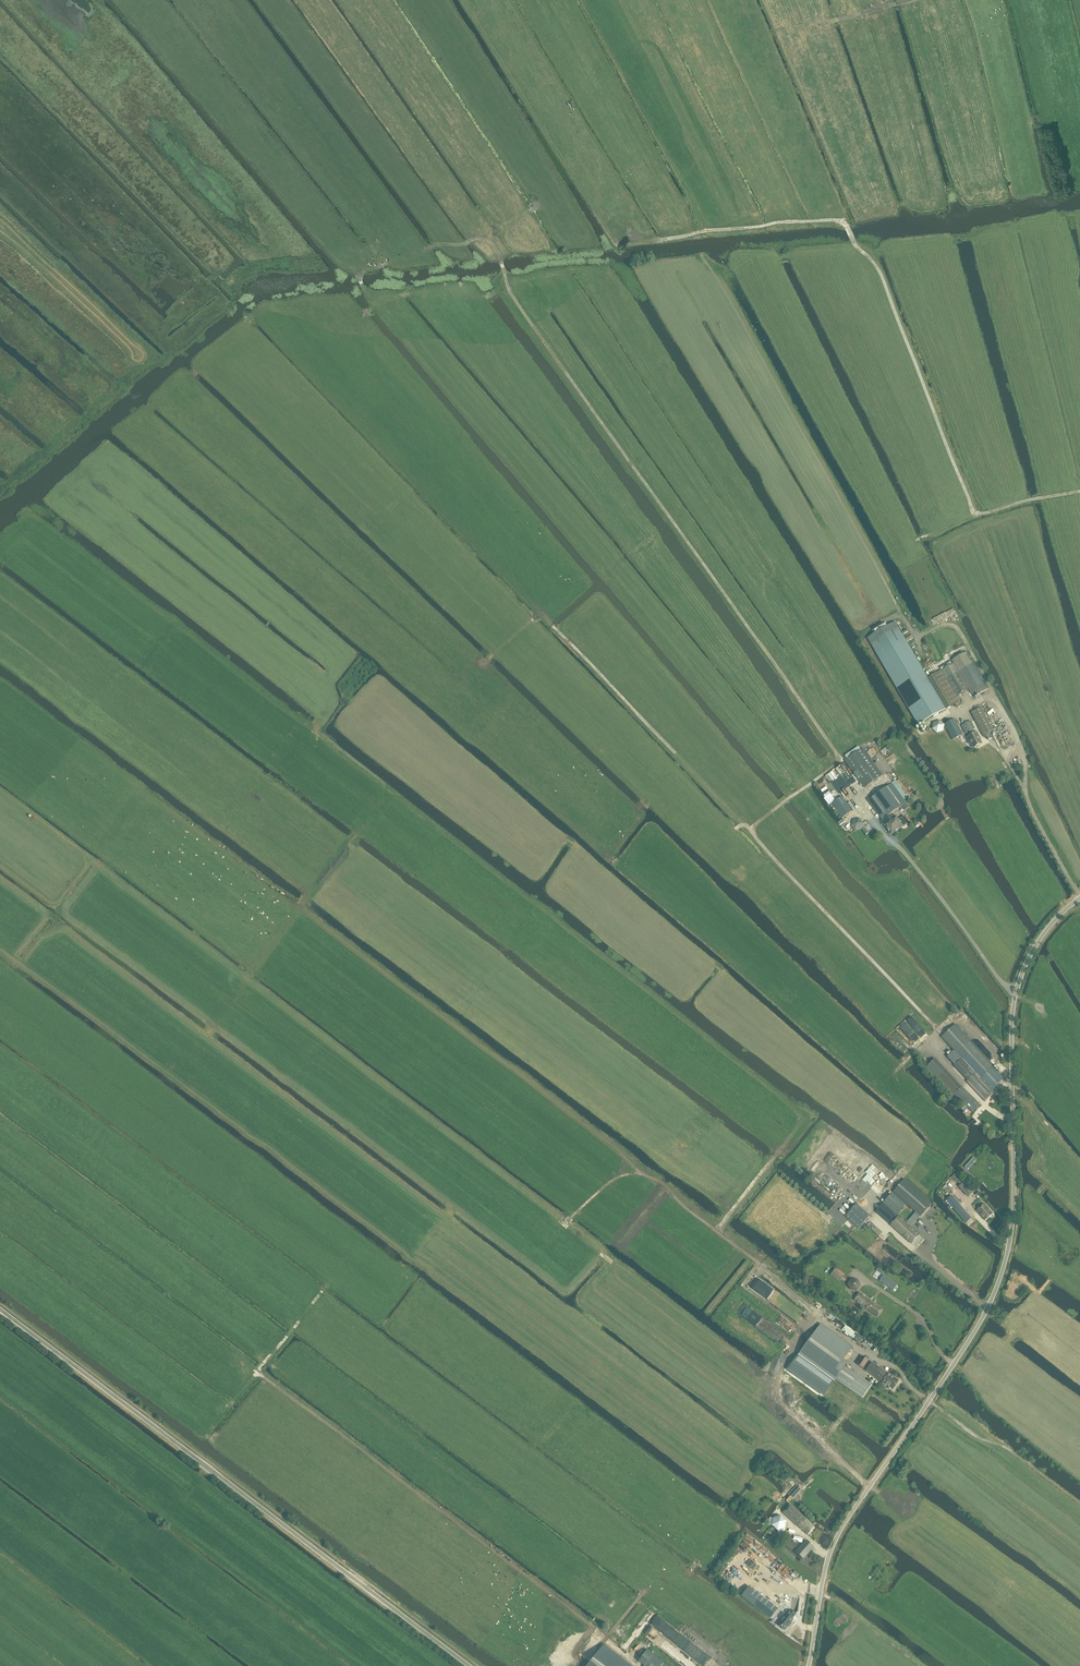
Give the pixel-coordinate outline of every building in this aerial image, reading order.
[(895,622),(868,638),(919,726),(946,710),(928,679),(895,622)] [(953,664),(968,689),(973,698),(988,689),(967,652),(952,661),(953,664)] [(941,671),(956,696),(968,689),(953,664),(941,671)] [(941,671),(928,679),(946,710),(955,705),(957,709),(962,706),(956,696),(941,671)] [(990,733),(993,732),(981,708),(972,713),(984,737),(986,735),(989,740),(993,738),(990,733)] [(953,741),(963,735),(955,720),(945,725),(953,741)] [(944,732),(945,725),(940,721),(934,723),(932,730),(937,734),(944,732)] [(974,730),(975,729),(971,722),(962,727),(966,734),(967,733),(969,737),(968,738),(970,742),(971,742),(974,748),(976,747),(978,748),(979,747),(980,745),(982,744),(978,738),(979,737),(977,733),(976,734),(974,730)] [(865,788),(882,776),(863,749),(845,761),(865,788)] [(905,810),(909,807),(892,783),(869,801),(883,820),(882,821),(885,825),(892,835),(909,822),(905,816),(899,820),(897,816),(895,817),(892,813),(902,806),(905,810)] [(843,818),(852,811),(842,797),(832,803),(843,818)] [(854,820),(852,826),(854,829),(856,830),(861,829),(862,830),(864,828),(863,826),(863,824),(860,819),(854,820)] [(1004,1079),(955,1026),(943,1037),(963,1058),(976,1073),(992,1090),(1004,1079)] [(963,1059),(954,1050),(947,1057),(955,1066),(963,1059)] [(976,1073),(967,1081),(967,1082),(985,1102),(995,1093),(992,1090),(976,1073)] [(975,1114),(982,1106),(962,1088),(955,1095),(965,1105),(962,1109),(965,1111),(968,1108),(975,1114)] [(968,1171),(977,1161),(974,1158),(964,1168),(968,1171)] [(961,1185),(964,1181),(956,1174),(952,1178),(961,1185)] [(932,1204),(905,1180),(894,1193),(916,1212),(921,1216),(921,1217),(932,1204)] [(968,1197),(974,1192),(965,1182),(960,1187),(968,1197)] [(893,1193),(883,1204),(896,1215),(897,1214),(898,1213),(901,1210),(904,1207),(905,1205),(902,1202),(897,1197),(893,1194),(893,1193)] [(966,1222),(971,1218),(952,1196),(947,1200),(966,1222)] [(896,1215),(883,1204),(876,1212),(889,1224),(896,1215)] [(859,1229),(870,1217),(857,1205),(846,1217),(859,1229)] [(986,1221),(993,1215),(985,1205),(977,1211),(986,1221)] [(891,1226),(912,1244),(920,1236),(911,1228),(917,1220),(921,1216),(916,1212),(913,1216),(906,1224),(900,1218),(899,1217),(891,1226)] [(846,1275),(833,1265),(828,1272),(841,1282),(846,1275)] [(884,1275),(879,1282),(893,1291),(897,1285),(884,1275)] [(877,1317),(882,1310),(859,1293),(854,1300),(877,1317)] [(794,1360),(788,1370),(824,1396),(833,1382),(835,1380),(845,1367),(840,1363),(851,1348),(820,1325),(797,1356),(794,1360)] [(863,1369),(868,1361),(862,1357),(856,1365),(863,1369)] [(892,1390),(898,1381),(871,1362),(866,1371),(892,1390)] [(872,1386),(845,1367),(836,1380),(862,1399),(872,1386)] [(807,1535),(814,1527),(790,1504),(783,1512),(807,1535)] [(774,1519),(772,1526),(777,1530),(784,1528),(786,1521),(780,1517),(774,1519)] [(803,1559),(814,1547),(806,1540),(795,1553),(803,1559)] [(770,1619),(778,1609),(749,1586),(741,1596),(770,1619)] [(768,1622),(782,1633),(787,1626),(788,1626),(791,1623),(790,1623),(792,1620),(792,1619),(795,1614),(790,1610),(786,1615),(779,1609),(768,1622)] [(603,1645),(587,1665),(629,1665),(603,1645)] [(653,1654),(643,1665),(668,1665),(653,1654)]
